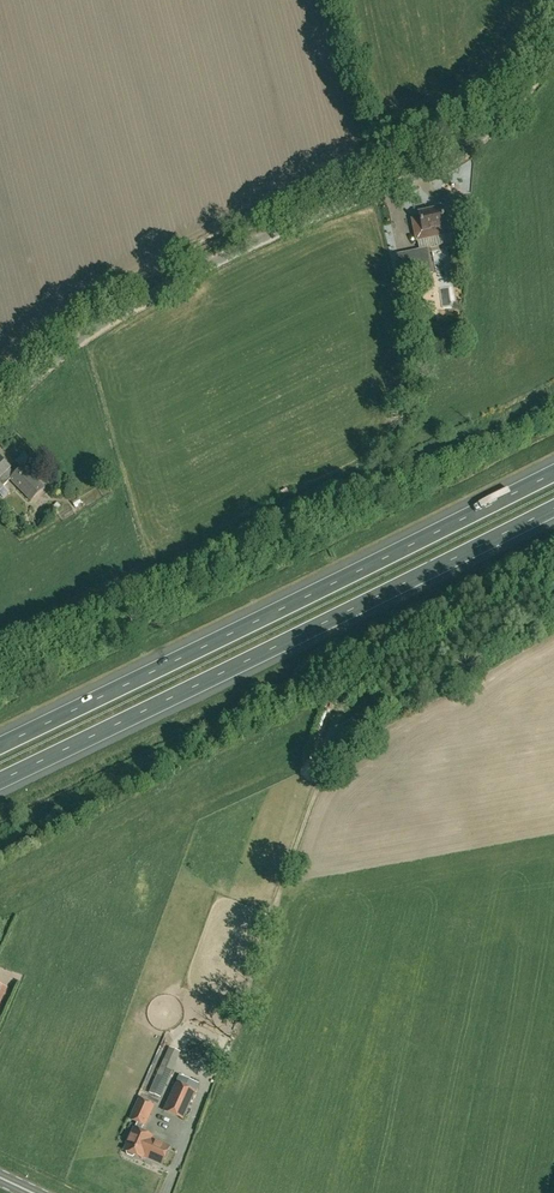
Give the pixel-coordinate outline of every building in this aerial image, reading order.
[(419,214),(420,219),(413,220),(418,242),(455,233),(451,217),(444,218),(442,209),(419,214)] [(428,247),(419,249),(419,250),(412,251),(417,276),(433,273),(428,247)] [(426,325),(431,314),(422,310),(417,321),(426,325)] [(15,474),(0,459),(0,492),(4,488),(3,486),(10,479),(30,501),(44,488),(23,466),(15,474)] [(150,1093),(161,1098),(173,1070),(162,1065),(150,1093)] [(183,1120),(196,1091),(176,1082),(163,1111),(183,1120)] [(153,1106),(140,1100),(131,1120),(137,1123),(125,1151),(126,1152),(127,1155),(132,1157),(135,1155),(142,1159),(143,1155),(146,1156),(146,1158),(151,1160),(153,1160),(162,1164),(169,1147),(150,1139),(151,1137),(140,1132),(143,1125),(144,1126),(153,1106)]
